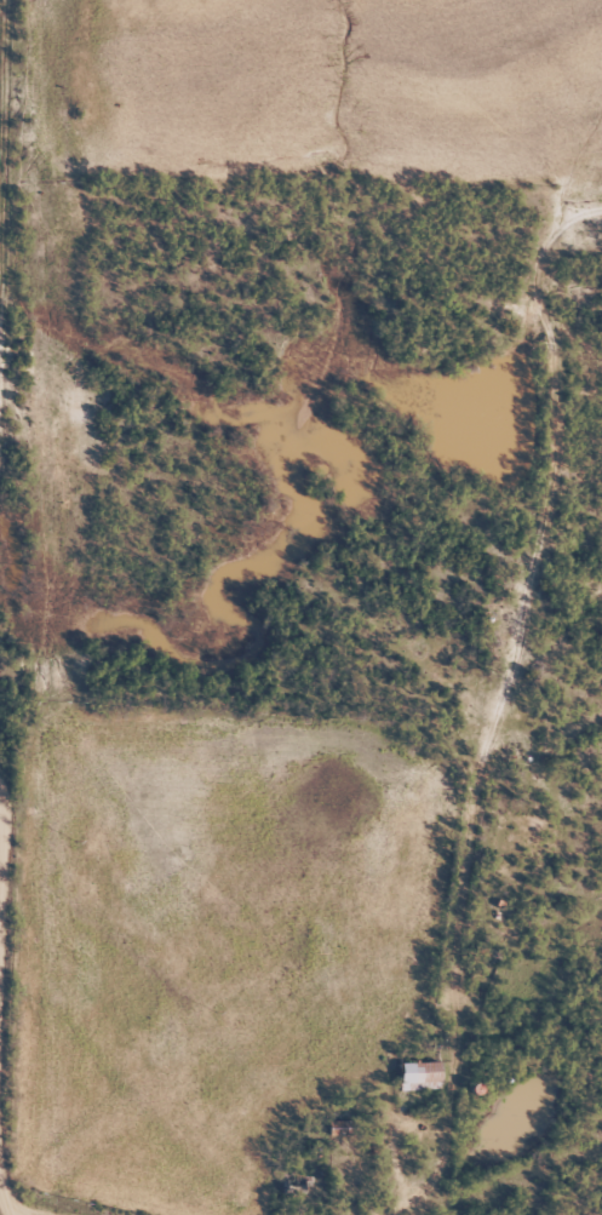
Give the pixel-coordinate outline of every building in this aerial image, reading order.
[(405,1089),(446,1087),(444,1059),(404,1061),(405,1089)]
